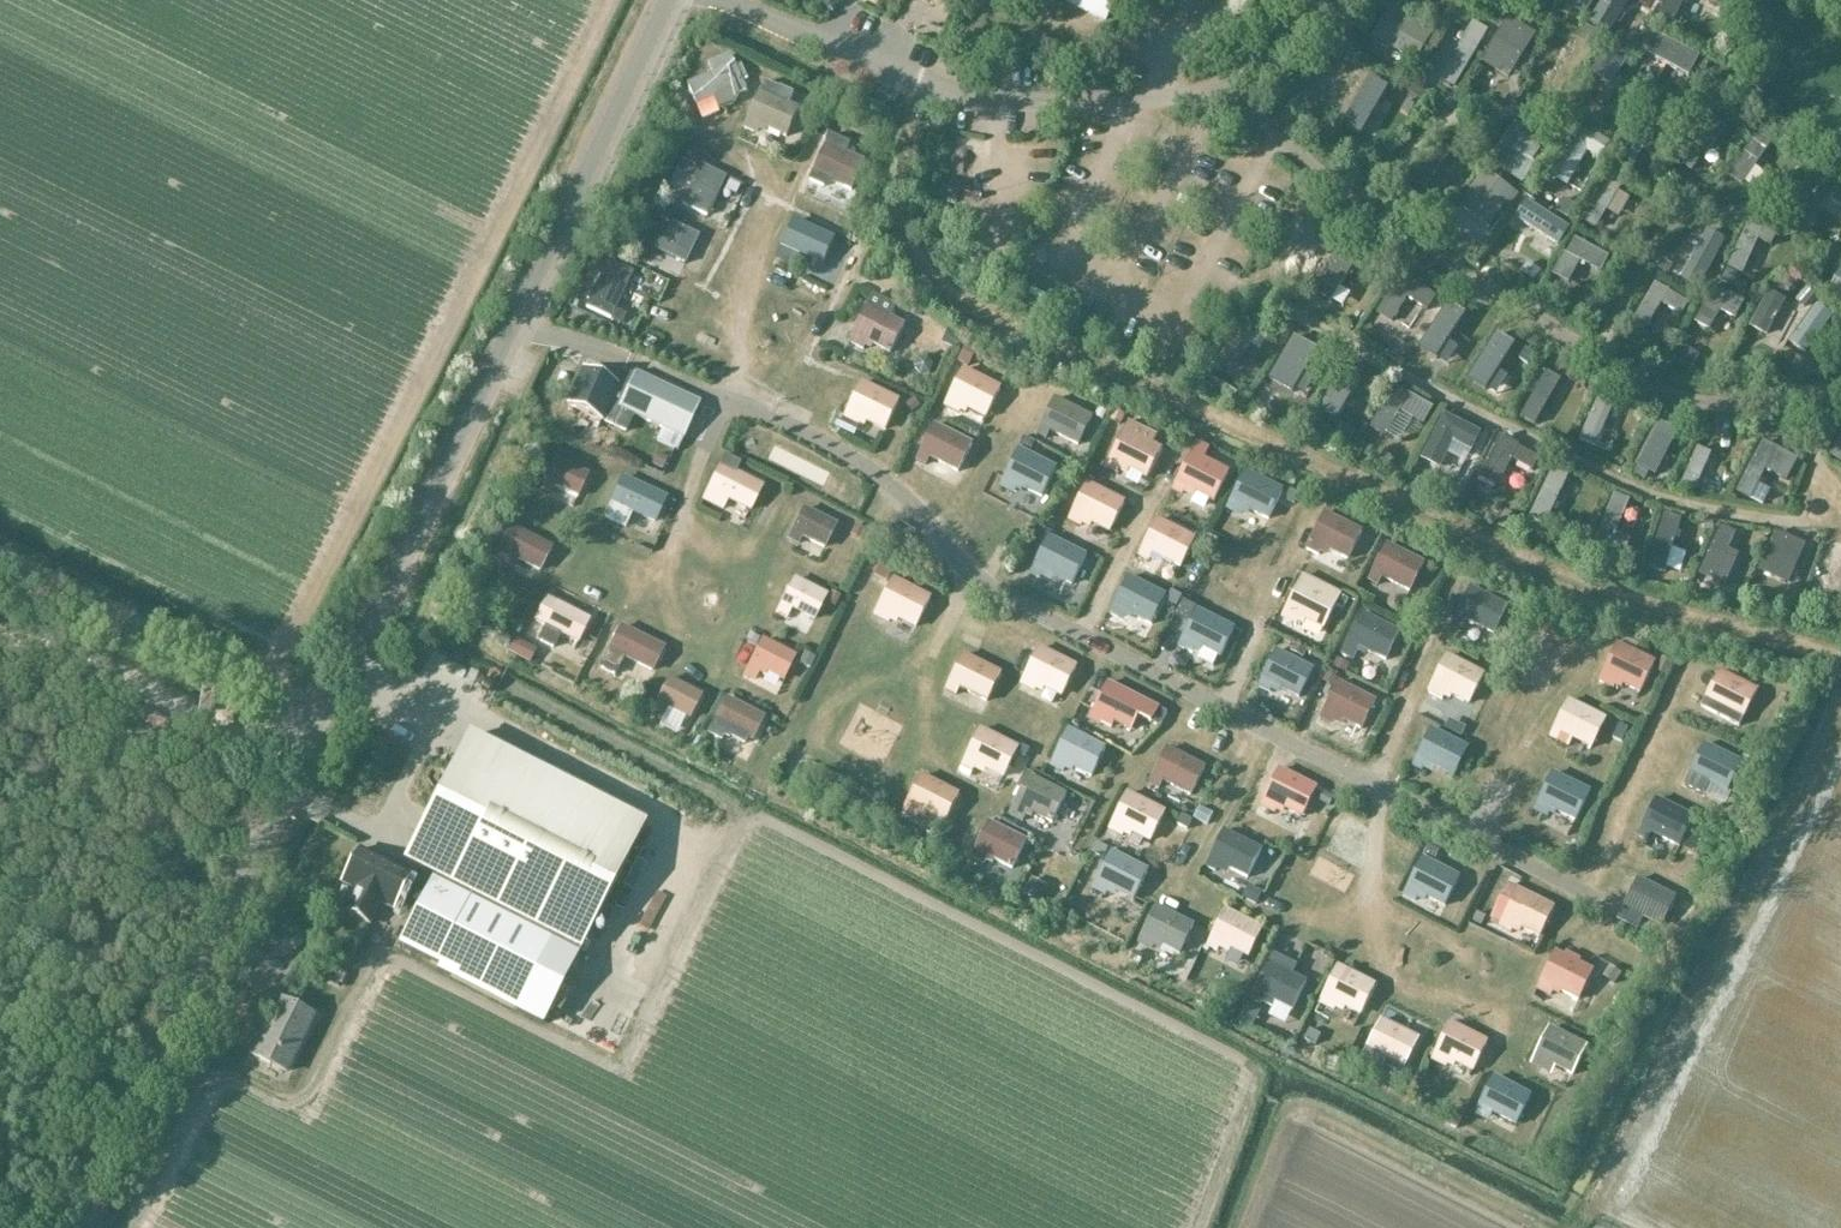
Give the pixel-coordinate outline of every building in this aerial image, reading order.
[(1106,25),(1119,0),(1057,0),(1106,25)] [(714,76),(691,85),(699,105),(714,99),(718,110),(734,103),(740,94),(738,89),(737,87),(745,85),(743,81),(748,79),(743,66),(738,68),(734,58),(731,57),(709,66),(714,76)] [(751,121),(747,130),(755,134),(759,125),(787,137),(800,109),(790,105),(794,95),(781,89),(780,90),(768,84),(751,121)] [(831,136),(810,181),(825,188),(828,181),(852,191),(865,163),(846,154),(850,145),(831,136)] [(700,167),(682,205),(708,217),(726,179),(700,167)] [(786,258),(797,263),(801,254),(823,265),(835,239),(795,221),(783,247),(789,250),(786,258)] [(660,243),(656,252),(686,266),(698,238),(675,227),(666,245),(660,243)] [(626,316),(617,311),(634,274),(607,262),(586,307),(622,325),(626,316)] [(891,354),(905,327),(890,319),(895,308),(874,297),(854,336),(891,354)] [(602,423),(603,422),(627,433),(634,417),(660,429),(655,441),(677,451),(683,439),(684,440),(700,405),(635,375),(628,391),(584,371),(567,407),(602,423)] [(961,411),(967,413),(969,408),(988,418),(1002,390),(965,371),(947,408),(960,414),(961,411)] [(860,425),(865,428),(867,422),(887,432),(901,403),(864,385),(844,425),(857,431),(860,425)] [(1040,437),(1047,440),(1051,432),(1081,447),(1095,419),(1058,401),(1040,437)] [(1132,423),(1127,433),(1108,469),(1119,475),(1121,472),(1128,476),(1131,470),(1150,480),(1166,450),(1154,444),(1158,436),(1132,423)] [(918,462),(926,466),(931,458),(960,473),(974,446),(937,427),(918,462)] [(1184,493),(1194,498),(1197,493),(1216,503),(1230,475),(1204,462),(1210,451),(1199,445),(1175,492),(1182,496),(1184,493)] [(1017,489),(1023,492),(1025,489),(1044,498),(1058,470),(1021,451),(1002,489),(1014,495),(1017,489)] [(702,501),(723,511),(728,501),(750,512),(761,489),(734,477),(741,463),(725,455),(702,501)] [(551,496),(555,488),(578,499),(588,477),(556,462),(542,492),(551,496)] [(1243,514),(1248,517),(1251,512),(1270,522),(1285,495),(1248,474),(1228,510),(1241,517),(1243,514)] [(626,528),(633,513),(655,523),(665,501),(633,486),(635,483),(623,478),(611,502),(612,503),(604,518),(626,528)] [(1127,504),(1090,486),(1071,522),(1081,527),(1082,525),(1090,529),(1093,523),(1113,533),(1127,504)] [(835,528),(803,511),(787,541),(798,547),(802,539),(824,550),(835,528)] [(1320,553),(1329,557),(1331,554),(1346,561),(1361,532),(1324,513),(1305,549),(1319,556),(1320,553)] [(1149,560),(1160,565),(1164,559),(1182,568),(1197,540),(1160,521),(1141,558),(1148,561),(1149,560)] [(552,550),(519,534),(520,533),(510,528),(496,558),(514,567),(518,560),(542,572),(552,550)] [(1041,577),(1052,582),(1055,577),(1075,587),(1089,558),(1052,539),(1034,575),(1040,579),(1041,577)] [(1424,564),(1386,545),(1367,582),(1377,587),(1381,579),(1409,593),(1424,564)] [(1126,617),(1132,620),(1134,617),(1152,626),(1166,598),(1130,580),(1112,615),(1124,621),(1126,617)] [(826,598),(794,582),(776,617),(785,622),(792,608),(815,620),(826,598)] [(931,599),(896,582),(878,618),(889,624),(891,621),(898,624),(900,620),(917,628),(931,599)] [(1297,624),(1302,627),(1306,620),(1326,631),(1341,603),(1303,583),(1284,621),(1296,626),(1297,624)] [(1453,625),(1462,630),(1466,621),(1494,635),(1508,607),(1472,588),(1453,625)] [(544,599),(533,622),(546,629),(540,641),(555,648),(561,635),(578,644),(589,622),(544,599)] [(1236,631),(1199,612),(1180,647),(1193,654),(1195,650),(1201,653),(1203,648),(1222,658),(1236,631)] [(1400,633),(1362,613),(1340,655),(1353,662),(1360,648),(1385,661),(1400,633)] [(620,627),(599,668),(615,677),(625,659),(653,673),(664,650),(620,627)] [(767,672),(784,680),(795,658),(763,642),(745,678),(754,683),(759,674),(765,677),(767,672)] [(1654,664),(1617,645),(1598,682),(1614,690),(1616,687),(1622,690),(1624,686),(1639,694),(1654,664)] [(1036,690),(1043,693),(1046,687),(1062,696),(1076,668),(1040,650),(1022,685),(1035,692),(1036,690)] [(1272,690),(1279,694),(1281,689),(1299,699),(1314,670),(1279,652),(1260,688),(1270,693),(1272,690)] [(946,693),(956,698),(960,689),(987,703),(1001,675),(964,657),(946,693)] [(1444,697),(1451,700),(1452,696),(1469,705),(1484,676),(1448,658),(1430,694),(1442,700),(1444,697)] [(1756,691),(1719,672),(1701,709),(1711,714),(1715,706),(1742,719),(1756,691)] [(700,698),(669,682),(651,716),(661,722),(667,709),(689,720),(700,698)] [(1094,712),(1090,721),(1100,727),(1103,722),(1113,727),(1115,722),(1132,731),(1139,717),(1152,723),(1160,727),(1172,715),(1159,709),(1109,683),(1094,712)] [(1376,703),(1339,684),(1320,720),(1334,727),(1336,724),(1343,727),(1345,722),(1362,731),(1376,703)] [(1605,720),(1568,702),(1550,739),(1569,748),(1574,739),(1592,748),(1605,720)] [(716,734),(725,738),(730,730),(752,741),(763,720),(731,704),(716,734)] [(1469,749),(1432,730),(1414,764),(1434,774),(1436,768),(1455,778),(1469,749)] [(1066,770),(1073,773),(1075,769),(1092,777),(1106,749),(1070,731),(1051,767),(1064,773),(1066,770)] [(964,768),(973,773),(977,764),(1005,778),(1019,750),(982,732),(964,768)] [(1700,785),(1708,789),(1710,784),(1727,792),(1741,764),(1704,746),(1686,781),(1698,787),(1700,785)] [(1205,769),(1169,751),(1151,786),(1159,790),(1163,782),(1191,796),(1205,769)] [(434,882),(401,948),(517,1007),(544,1020),(577,957),(629,854),(457,766),(442,796),(434,800),(427,815),(402,863),(435,880),(434,882)] [(1283,814),(1285,809),(1303,818),(1317,790),(1280,771),(1262,807),(1276,814),(1277,811),(1283,814)] [(1591,791),(1554,774),(1536,812),(1544,816),(1548,808),(1577,822),(1591,791)] [(919,817),(925,820),(927,815),(946,824),(960,797),(924,778),(905,814),(917,820),(919,817)] [(1027,816),(1032,818),(1034,814),(1053,824),(1067,797),(1030,778),(1010,817),(1023,823),(1027,816)] [(1124,834),(1131,838),(1134,833),(1152,842),(1166,815),(1128,796),(1110,831),(1123,837),(1124,834)] [(1638,837),(1647,841),(1651,833),(1679,847),(1693,819),(1657,801),(1638,837)] [(1027,842),(990,824),(973,859),(986,866),(987,862),(994,865),(996,861),(1013,870),(1027,842)] [(1261,851),(1225,833),(1207,868),(1215,872),(1217,869),(1227,875),(1230,870),(1248,879),(1261,851)] [(359,851),(341,885),(354,891),(343,912),(369,926),(380,904),(393,911),(410,877),(359,851)] [(1107,893),(1115,897),(1117,892),(1134,900),(1148,872),(1111,854),(1093,890),(1106,897),(1107,893)] [(1425,903),(1428,898),(1447,907),(1462,879),(1424,860),(1405,896),(1416,902),(1417,899),(1425,903)] [(1637,921),(1642,924),(1645,918),(1662,927),(1676,899),(1639,880),(1620,916),(1635,924),(1637,921)] [(1554,908),(1519,890),(1499,929),(1512,935),(1514,932),(1519,934),(1523,928),(1540,936),(1554,908)] [(1194,925),(1157,907),(1139,944),(1152,951),(1154,947),(1173,957),(1176,952),(1180,954),(1194,925)] [(1264,930),(1227,912),(1208,948),(1218,953),(1219,949),(1229,954),(1231,949),(1250,958),(1264,930)] [(1555,953),(1538,989),(1552,996),(1555,989),(1579,1001),(1593,973),(1578,965),(1580,961),(1567,954),(1565,958),(1555,953)] [(1274,956),(1256,992),(1252,1001),(1261,1006),(1263,1003),(1273,1008),(1276,1003),(1293,1011),(1307,984),(1293,976),(1297,967),(1274,956)] [(1321,1005),(1334,1012),(1338,1003),(1362,1015),(1376,987),(1339,969),(1321,1005)] [(280,1000),(252,1056),(288,1074),(315,1017),(280,1000)] [(1365,1059),(1374,1063),(1378,1054),(1406,1068),(1420,1040),(1383,1022),(1365,1059)] [(1448,1066),(1454,1069),(1457,1063),(1474,1071),(1488,1043),(1451,1025),(1433,1062),(1447,1068),(1448,1066)] [(1586,1046),(1550,1028),(1531,1065),(1541,1070),(1543,1067),(1554,1073),(1556,1067),(1571,1075),(1586,1046)] [(1476,1115),(1485,1120),(1490,1111),(1517,1125),(1531,1097),(1494,1079),(1476,1115)]
